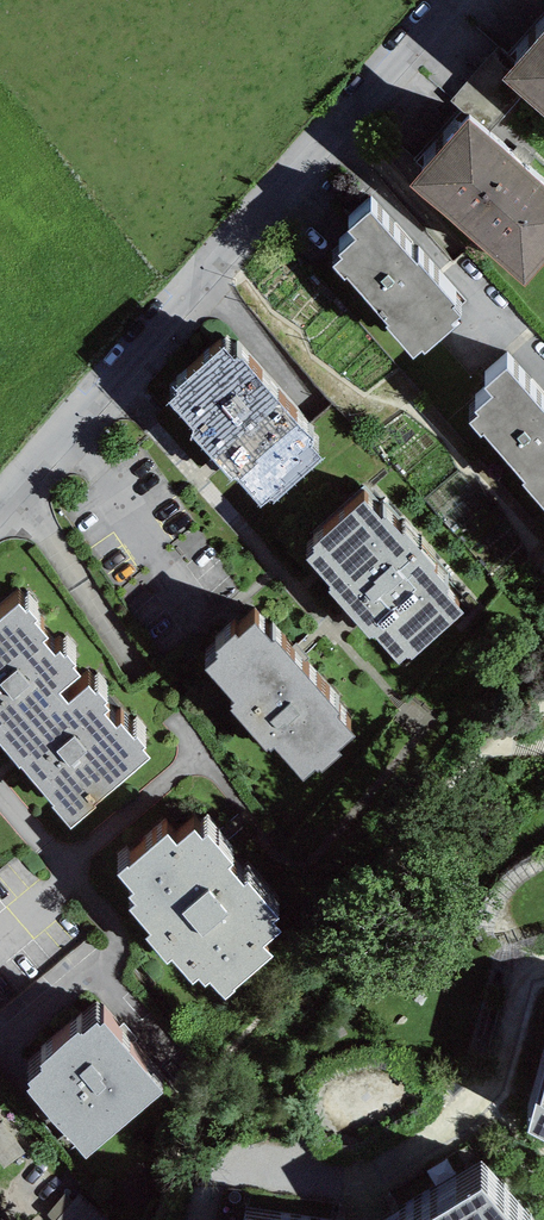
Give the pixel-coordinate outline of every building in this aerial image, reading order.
[(501,80),(521,96),(543,117),(543,31),(516,62),(501,80)] [(488,136),(521,96),(501,80),(516,62),(498,47),(449,103),(469,119),(488,136)] [(409,186),(524,287),(543,265),(543,185),(488,136),(469,119),(409,186)] [(461,317),(370,211),(347,231),(354,240),(337,255),(341,259),(331,267),(344,282),(348,279),(388,326),(385,328),(413,360),(422,352),(425,354),(454,329),(452,326),(461,317)] [(223,349),(175,391),(179,395),(169,403),(196,433),(192,436),(232,481),(235,479),(261,508),(271,500),(274,504),(323,461),(309,445),(312,441),(238,357),(234,361),(223,349)] [(506,369),(484,388),(492,397),(474,411),(478,415),(469,423),(481,438),(484,436),(525,483),(522,485),(543,509),(543,413),(506,369)] [(360,506),(312,548),(315,552),(306,560),(332,590),(328,593),(368,639),(371,636),(398,665),(407,657),(411,661),(460,618),(445,602),(449,598),(375,514),(370,518),(360,506)] [(20,769),(21,768),(53,806),(52,807),(71,830),(97,808),(96,806),(152,759),(122,723),(117,727),(106,714),(110,711),(104,704),(107,702),(99,692),(97,693),(90,685),(69,703),(61,693),(82,675),(75,667),(78,665),(68,653),(65,655),(61,650),(55,655),(44,642),(49,638),(35,623),(37,621),(29,612),(27,613),(20,604),(0,621),(0,746),(20,769)] [(218,660),(206,670),(233,703),(231,705),(234,709),(231,711),(266,752),(269,749),(271,752),(274,750),(302,784),(317,771),(319,774),(342,754),(340,752),(356,738),(337,716),(339,714),(276,639),(272,643),(255,624),(239,638),(236,635),(216,652),(219,655),(216,657),(218,660)] [(168,836),(118,879),(133,895),(128,899),(135,906),(129,911),(150,936),(145,940),(167,965),(172,961),(193,985),(199,980),(206,988),(210,984),(225,1001),(274,959),(265,948),(283,932),(276,924),(280,920),(249,884),(244,888),(229,870),(234,866),(208,835),(203,840),(194,830),(176,846),(168,836)] [(31,1087),(26,1091),(86,1160),(164,1094),(105,1025),(102,1027),(98,1023),(84,1035),(83,1034),(82,1036),(79,1032),(40,1066),(42,1069),(41,1070),(42,1071),(27,1083),(31,1087)] [(543,1142),(543,1075),(528,1134),(543,1142)] [(65,1219),(117,1219),(70,1183),(50,1209),(65,1219)] [(480,1190),(430,1219),(507,1219),(480,1190)]
